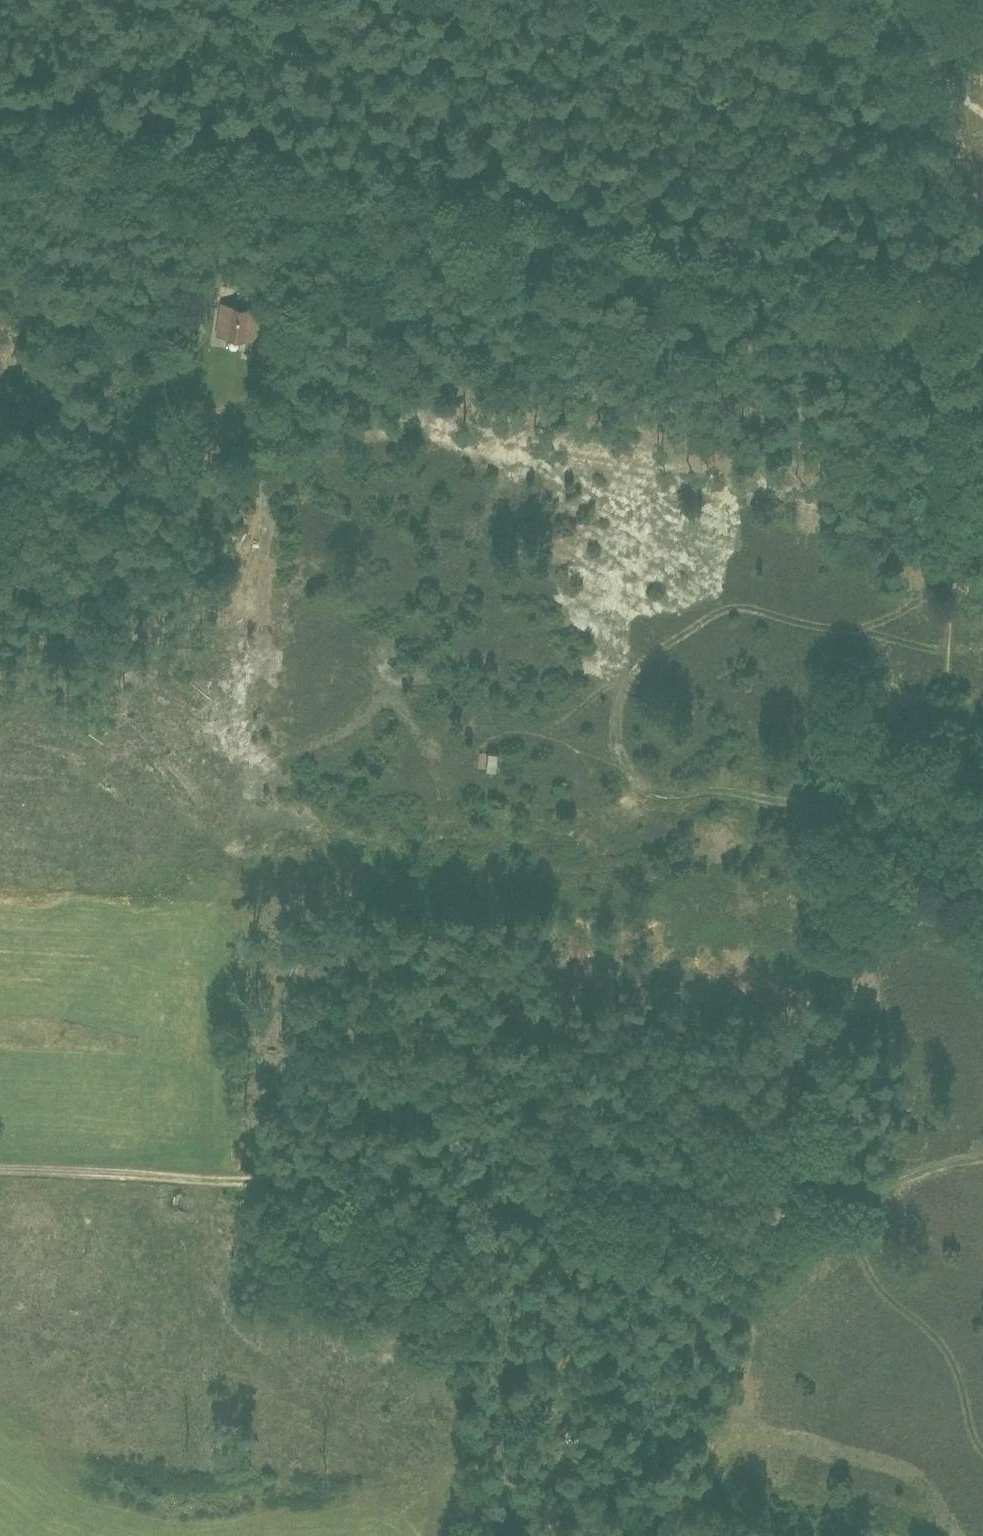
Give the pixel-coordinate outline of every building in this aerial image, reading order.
[(255,340),(260,309),(222,303),(218,334),(255,340)] [(198,343),(202,315),(190,313),(186,341),(198,343)]
